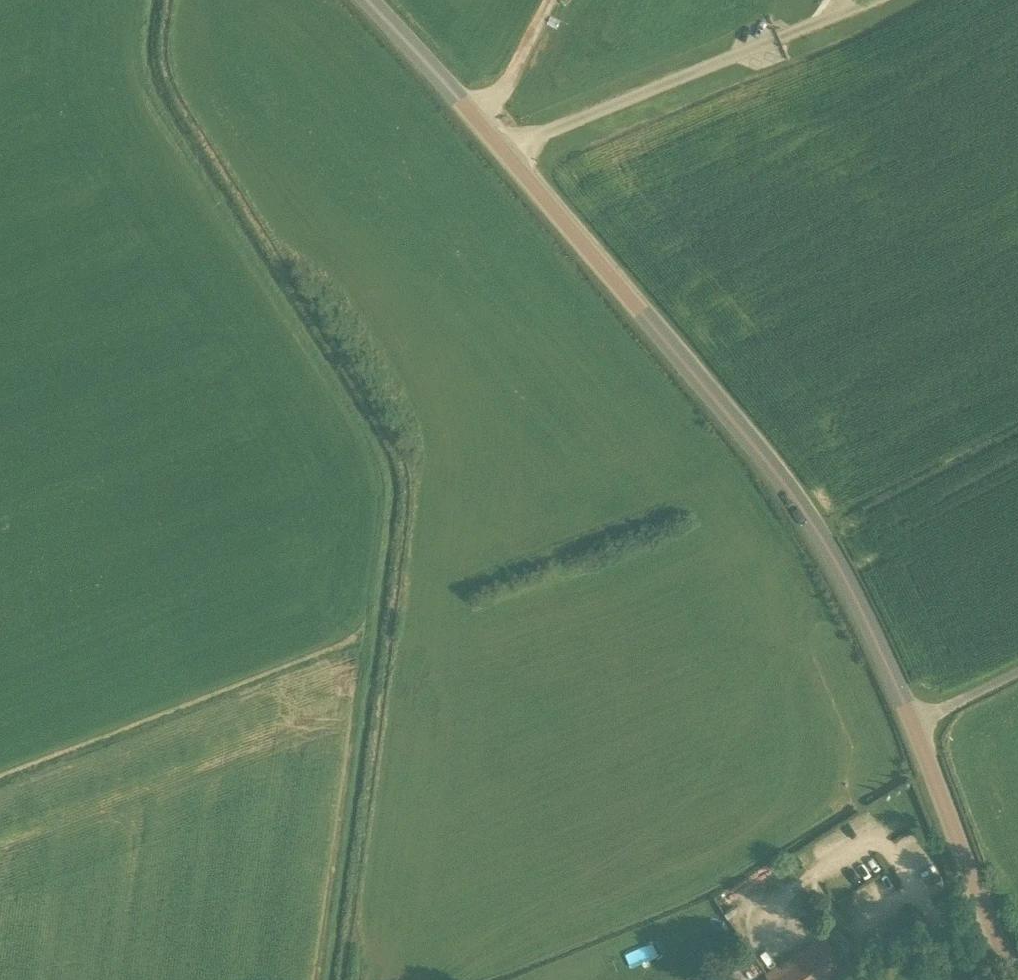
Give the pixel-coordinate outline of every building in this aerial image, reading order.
[(765,973),(770,979),(821,979),(844,964),(824,933),(765,973)]
